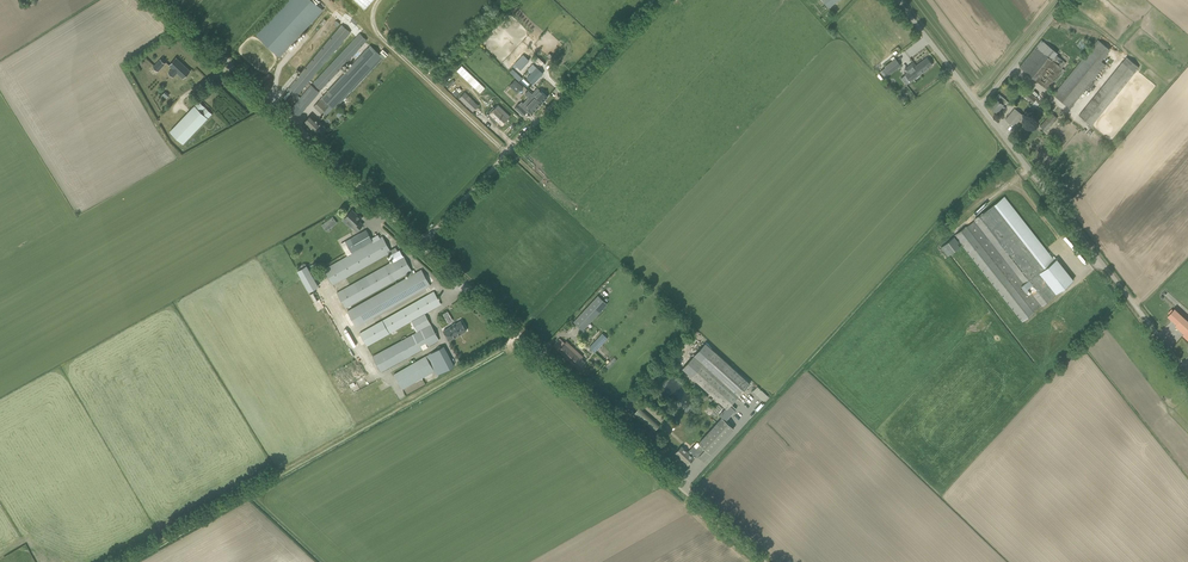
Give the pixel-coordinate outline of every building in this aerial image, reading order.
[(317,4),(320,2),(317,0),(290,0),(257,35),(280,56),(323,10),(317,4)] [(365,8),(373,0),(356,0),(365,8)] [(351,32),(342,24),(334,33),(287,90),(295,97),(296,97),(308,82),(343,41),(351,32)] [(312,83),(320,90),(366,40),(358,33),(312,83)] [(1041,40),(1019,67),(1049,91),(1065,70),(1062,67),(1066,62),(1056,54),(1057,53),(1041,40)] [(1097,40),(1053,94),(1070,107),(1105,64),(1100,61),(1109,50),(1097,40)] [(369,47),(321,98),(325,102),(329,105),(332,108),(380,57),(369,47)] [(515,62),(514,63),(520,69),(521,68),(528,60),(523,54),(515,62)] [(175,57),(169,64),(172,67),(168,72),(173,77),(177,72),(183,77),(190,70),(175,57)] [(1126,57),(1079,115),(1092,125),(1139,67),(1126,57)] [(890,74),(901,65),(895,58),(884,66),(885,67),(880,71),(884,76),(889,73),(890,74)] [(901,77),(906,84),(932,65),(927,58),(901,77)] [(160,59),(153,66),(158,71),(165,63),(160,59)] [(533,84),(543,73),(533,64),(529,68),(533,71),(527,78),(533,84)] [(518,81),(521,78),(515,71),(512,75),(518,81)] [(469,73),(464,78),(480,93),(485,87),(469,73)] [(515,80),(510,85),(518,93),(523,87),(515,80)] [(295,113),(299,116),(302,113),(303,111),(318,93),(319,91),(311,84),(298,100),(294,105),(290,109),(295,113)] [(540,90),(537,87),(533,92),(531,94),(541,103),(543,102),(547,97),(543,93),(540,90)] [(468,91),(463,96),(472,106),(477,100),(474,97),(474,96),(472,94),(471,94),(468,91)] [(541,103),(531,94),(529,91),(526,95),(528,97),(538,107),(541,103)] [(1028,91),(1024,96),(1031,101),(1029,103),(1031,105),(1037,98),(1028,91)] [(997,112),(1001,107),(1006,100),(998,94),(989,106),(997,112)] [(533,113),(538,107),(528,97),(523,103),(522,102),(515,109),(522,115),(528,109),(533,113)] [(321,98),(313,106),(321,114),(323,112),(329,105),(321,98)] [(212,113),(199,101),(171,131),(183,143),(212,113)] [(332,108),(329,105),(323,112),(327,115),(333,109),(332,108)] [(493,108),(487,114),(496,123),(498,122),(502,126),(510,117),(498,105),(494,110),(493,108)] [(1014,126),(1018,121),(1023,115),(1014,108),(1005,119),(1014,126)] [(1044,131),(1057,118),(1052,113),(1039,125),(1044,131)] [(311,115),(309,117),(305,122),(320,136),(326,129),(311,115)] [(972,222),(968,226),(955,236),(1022,321),(1074,279),(1056,258),(1055,260),(1004,196),(986,211),(972,222)] [(351,226),(357,231),(363,224),(359,221),(362,218),(352,210),(342,220),(350,227),(351,226)] [(333,217),(326,222),(330,227),(337,222),(333,217)] [(366,230),(351,238),(341,244),(347,255),(372,241),(366,230)] [(394,261),(337,293),(345,308),(412,270),(404,255),(403,256),(400,250),(398,251),(395,247),(390,250),(383,236),(324,269),(332,284),(389,253),(394,261)] [(954,236),(940,247),(947,256),(961,245),(954,236)] [(318,286),(306,265),(297,270),(309,291),(318,286)] [(1167,292),(1180,303),(1187,294),(1187,268),(1167,292)] [(347,311),(355,325),(430,283),(422,269),(347,311)] [(412,324),(417,332),(431,324),(425,313),(441,304),(434,291),(382,320),(383,320),(360,333),(367,345),(390,333),(391,333),(392,336),(402,331),(401,330),(400,327),(411,321),(412,324)] [(598,295),(574,322),(583,330),(607,303),(598,295)] [(1175,308),(1168,316),(1176,323),(1175,325),(1184,333),(1183,335),(1187,340),(1187,319),(1175,308)] [(448,311),(443,314),(448,323),(453,320),(448,311)] [(443,330),(449,340),(466,330),(462,323),(461,324),(461,322),(461,321),(443,330)] [(431,324),(417,332),(406,337),(405,336),(401,338),(402,340),(372,356),(381,372),(439,340),(431,324)] [(691,329),(685,338),(690,341),(696,333),(691,329)] [(589,347),(594,352),(608,338),(602,333),(589,347)] [(560,338),(553,345),(579,369),(583,364),(585,362),(581,358),(583,356),(581,355),(575,350),(566,341),(565,342),(560,338)] [(721,416),(726,420),(735,410),(730,405),(750,383),(705,343),(682,368),(728,409),(721,416)] [(454,365),(443,346),(425,356),(393,374),(402,390),(434,371),(436,375),(454,365)] [(763,400),(767,396),(756,386),(752,390),(763,400)] [(719,404),(712,412),(716,416),(723,408),(719,404)] [(654,432),(660,424),(640,406),(633,414),(654,432)] [(734,428),(726,420),(721,416),(722,417),(698,443),(700,444),(696,449),(693,446),(688,452),(681,446),(676,452),(683,459),(682,460),(683,461),(682,462),(685,465),(687,464),(687,465),(696,455),(698,457),(699,455),(705,460),(734,428)]
